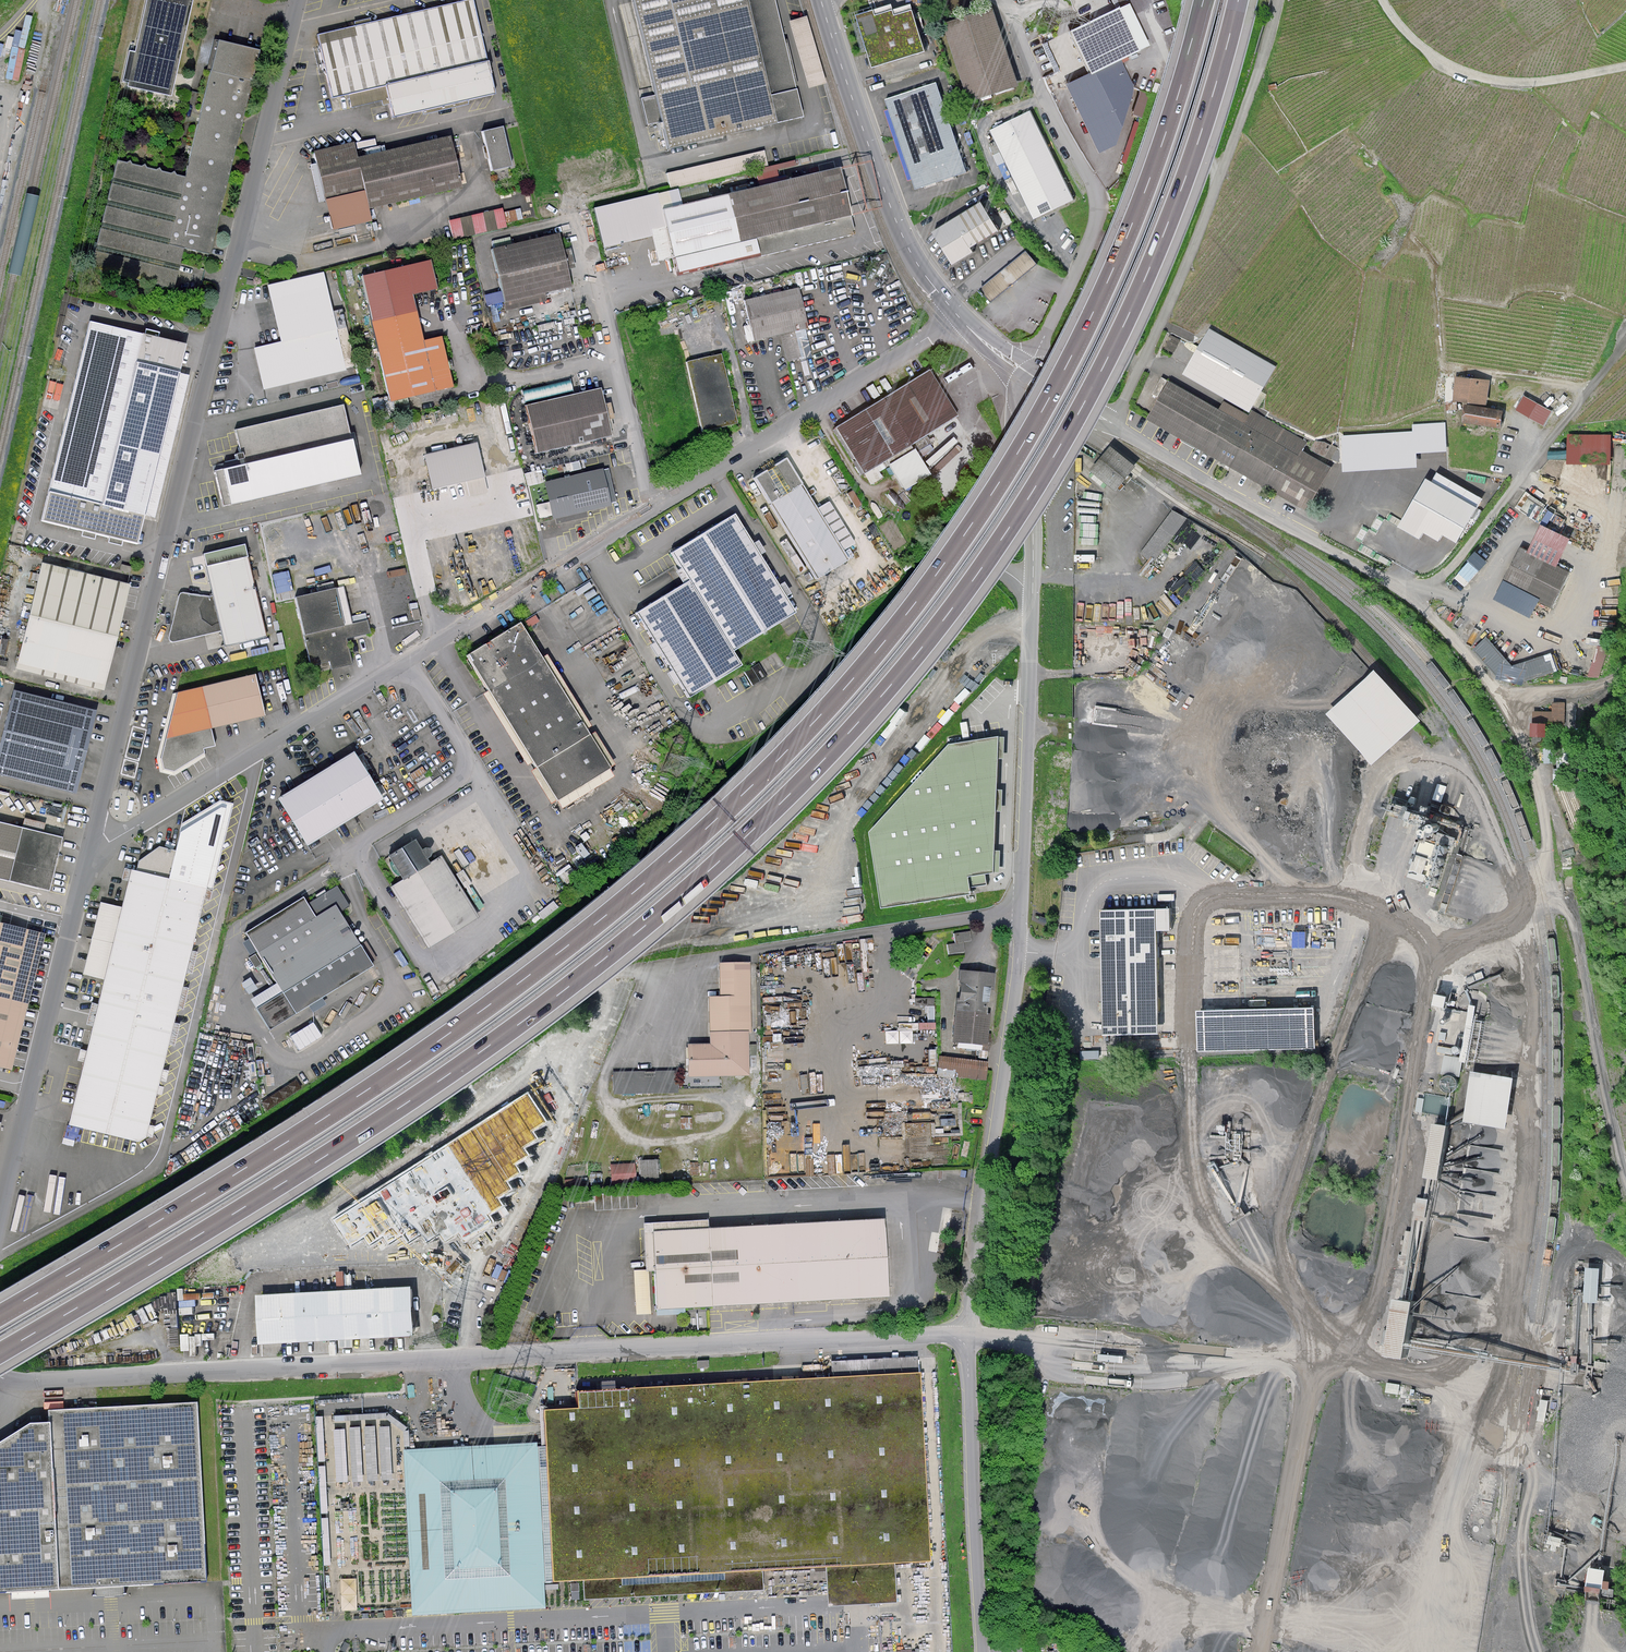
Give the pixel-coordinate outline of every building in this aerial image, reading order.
[(129,86),(172,95),(193,0),(147,0),(129,86)] [(473,0),(469,0),(320,35),(335,97),(388,84),(487,61),(473,0)] [(804,116),(776,0),(632,0),(667,147),(725,134),(804,116)] [(992,4),(941,21),(967,100),(1018,83),(992,4)] [(1150,45),(1131,4),(1072,32),(1076,40),(1091,73),(1121,58),(1150,45)] [(865,13),(857,15),(873,66),(923,51),(911,11),(894,16),(892,10),(874,16),(872,11),(865,13)] [(808,15),(790,20),(809,88),(827,83),(808,15)] [(188,179),(119,163),(99,248),(177,267),(182,246),(192,249),(209,253),(258,50),(221,41),(188,179)] [(1091,73),(1066,84),(1081,115),(1098,151),(1116,144),(1133,85),(1121,58),(1091,73)] [(487,61),(388,84),(396,116),(439,106),(494,93),(487,61)] [(935,84),(887,100),(901,143),(915,187),(964,171),(935,84)] [(1148,93),(1139,89),(1132,113),(1142,118),(1148,93)] [(1030,112),(992,130),(1034,217),(1072,198),(1030,112)] [(1139,122),(1134,121),(1121,162),(1127,164),(1139,122)] [(504,127),(482,132),(491,170),(513,165),(504,127)] [(354,144),(317,153),(327,198),(334,228),(371,219),(368,207),(428,193),(461,185),(450,137),(357,159),(354,144)] [(750,153),(665,169),(668,183),(753,167),(750,153)] [(680,207),(676,189),(647,196),(596,208),(605,244),(670,228),(679,267),(680,272),(854,232),(839,170),(680,207)] [(980,204),(933,232),(952,263),(971,251),(968,247),(995,230),(980,204)] [(451,236),(506,227),(502,207),(447,216),(451,236)] [(559,235),(494,250),(505,299),(570,284),(564,261),(559,235)] [(991,299),(1038,261),(1027,247),(980,285),(991,299)] [(364,276),(392,399),(451,386),(445,359),(441,338),(423,342),(412,292),(436,287),(430,262),(364,276)] [(332,316),(321,272),(270,284),(283,343),(257,349),(266,386),(353,365),(341,314),(332,316)] [(798,289),(748,301),(757,339),(774,335),(783,333),(790,359),(801,356),(795,329),(807,327),(798,289)] [(188,343),(89,319),(41,520),(92,532),(136,543),(143,514),(156,517),(191,373),(182,371),(188,343)] [(1184,373),(1248,410),(1273,366),(1210,329),(1184,373)] [(688,362),(705,431),(738,423),(721,354),(688,362)] [(858,417),(839,428),(865,469),(955,413),(930,372),(858,417)] [(1488,382),(1456,378),(1454,400),(1486,403),(1488,382)] [(1217,409),(1168,381),(1146,419),(1212,456),(1305,508),(1327,469),(1298,453),(1305,441),(1253,412),(1250,410),(1248,415),(1222,400),(1217,409)] [(601,390),(529,406),(539,451),(611,434),(610,428),(601,390)] [(1550,411),(1524,397),(1517,409),(1542,424),(1550,411)] [(344,404),(235,429),(243,462),(351,437),(344,404)] [(1502,412),(1466,406),(1463,422),(1499,428),(1502,412)] [(1445,450),(1444,424),(1413,426),(1414,432),(1341,437),(1343,471),(1415,466),(1415,452),(1445,450)] [(1609,464),(1610,436),(1569,435),(1569,463),(1609,464)] [(243,462),(216,468),(224,505),(360,474),(351,437),(243,462)] [(427,455),(435,488),(459,482),(484,476),(476,443),(427,455)] [(1110,446),(1100,458),(1125,479),(1135,466),(1110,446)] [(1125,479),(1100,458),(1090,470),(1115,491),(1125,479)] [(789,460),(755,479),(818,580),(849,560),(843,549),(854,544),(829,504),(818,511),(789,460)] [(603,471),(549,484),(557,516),(611,503),(607,487),(603,471)] [(1483,506),(1433,476),(1404,525),(1427,538),(1431,532),(1445,540),(1450,532),(1463,540),(1483,506)] [(1155,560),(1187,517),(1173,506),(1141,550),(1155,560)] [(691,579),(638,611),(689,698),(741,664),(735,648),(794,613),(737,514),(675,551),(691,579)] [(1566,572),(1520,548),(1502,582),(1549,606),(1566,572)] [(1467,585),(1489,560),(1476,549),(1454,574),(1467,585)] [(262,635),(242,555),(201,565),(208,595),(217,631),(221,645),(262,635)] [(42,562),(15,668),(103,691),(125,603),(130,584),(42,562)] [(272,572),(279,597),(294,593),(287,568),(272,572)] [(296,597),(310,665),(330,661),(332,666),(334,665),(352,662),(347,638),(370,633),(367,620),(351,624),(344,588),(296,597)] [(217,631),(208,595),(179,591),(178,591),(177,592),(176,593),(165,637),(165,639),(166,640),(167,641),(168,642),(170,642),(217,631)] [(486,643),(469,654),(558,798),(612,767),(522,621),(486,643)] [(1474,645),(1506,683),(1561,668),(1552,658),(1550,651),(1512,662),(1488,634),(1474,645)] [(1597,650),(1590,673),(1604,678),(1612,654),(1597,650)] [(1376,672),(1332,711),(1379,763),(1423,723),(1376,672)] [(254,675),(179,694),(162,758),(164,768),(174,770),(182,765),(204,752),(203,749),(214,745),(210,729),(249,718),(262,714),(254,675)] [(0,748),(0,776),(76,794),(96,711),(14,691),(0,748)] [(1552,709),(1530,708),(1530,734),(1546,734),(1546,728),(1566,728),(1566,700),(1552,699),(1552,709)] [(870,832),(882,906),(969,893),(967,887),(984,884),(983,872),(993,871),(997,789),(1000,738),(953,741),(870,832)] [(341,762),(280,798),(307,842),(381,798),(354,754),(341,762)] [(232,804),(221,802),(183,826),(170,879),(133,870),(124,908),(101,903),(84,974),(106,980),(89,1054),(72,1123),(144,1140),(205,887),(212,889),(232,804)] [(49,891),(62,837),(0,822),(0,879),(49,891)] [(476,917),(440,859),(429,867),(414,843),(391,857),(406,881),(395,887),(402,898),(431,945),(476,917)] [(372,965),(338,911),(348,905),(337,888),(323,896),(307,906),(303,899),(247,934),(279,985),(254,1001),(270,1027),(372,965)] [(1170,929),(1169,907),(1099,909),(1100,962),(1102,1035),(1159,1033),(1156,930),(1170,929)] [(12,1071),(46,933),(0,922),(0,1068),(12,1071)] [(954,934),(956,944),(963,942),(972,941),(970,931),(954,934)] [(956,944),(946,945),(948,955),(965,952),(963,942),(956,944)] [(724,997),(711,997),(712,1030),(713,1044),(699,1044),(690,1045),(691,1075),(746,1073),(745,1029),(749,1029),(748,964),(723,964),(724,997)] [(962,971),(955,1039),(985,1042),(992,974),(962,971)] [(1314,1047),(1313,1006),(1196,1010),(1197,1051),(1314,1047)] [(311,1020),(287,1033),(296,1048),(319,1035),(311,1020)] [(1460,1072),(1462,1056),(1445,1054),(1443,1070),(1460,1072)] [(986,1061),(940,1057),(938,1075),(985,1080),(986,1061)] [(1504,1125),(1509,1073),(1468,1069),(1462,1121),(1504,1125)] [(674,1071),(610,1071),(610,1091),(674,1091),(674,1071)] [(545,1122),(527,1094),(333,1218),(350,1245),(363,1236),(369,1244),(383,1235),(388,1243),(402,1234),(408,1243),(421,1235),(425,1242),(440,1233),(445,1241),(459,1232),(464,1240),(478,1231),(492,1222),(488,1216),(502,1206),(497,1198),(510,1190),(505,1182),(519,1174),(512,1164),(526,1155),(521,1148),(536,1138),(532,1131),(545,1122)] [(1433,1177),(1443,1122),(1428,1120),(1419,1174),(1433,1177)] [(639,1158),(639,1177),(657,1176),(656,1157),(639,1158)] [(635,1178),(635,1161),(609,1161),(610,1179),(635,1178)] [(646,1271),(655,1270),(658,1310),(714,1307),(887,1297),(882,1219),(706,1229),(706,1221),(644,1224),(646,1271)] [(1597,1300),(1598,1265),(1584,1265),(1582,1299),(1597,1300)] [(259,1296),(261,1341),(409,1335),(408,1311),(407,1289),(259,1296)] [(1377,1341),(1396,1344),(1404,1299),(1385,1296),(1377,1341)] [(918,1374),(579,1393),(580,1408),(545,1410),(547,1445),(406,1453),(415,1614),(542,1607),(541,1581),(586,1579),(587,1599),(664,1595),(764,1589),(763,1569),(828,1566),(830,1603),(895,1599),(893,1563),(929,1561),(918,1374)] [(0,1442),(0,1590),(207,1582),(198,1401),(48,1411),(48,1423),(27,1424),(0,1442)] [(1586,1566),(1585,1589),(1603,1590),(1604,1567),(1586,1566)] [(340,1576),(340,1608),(356,1608),(355,1576),(340,1576)]
